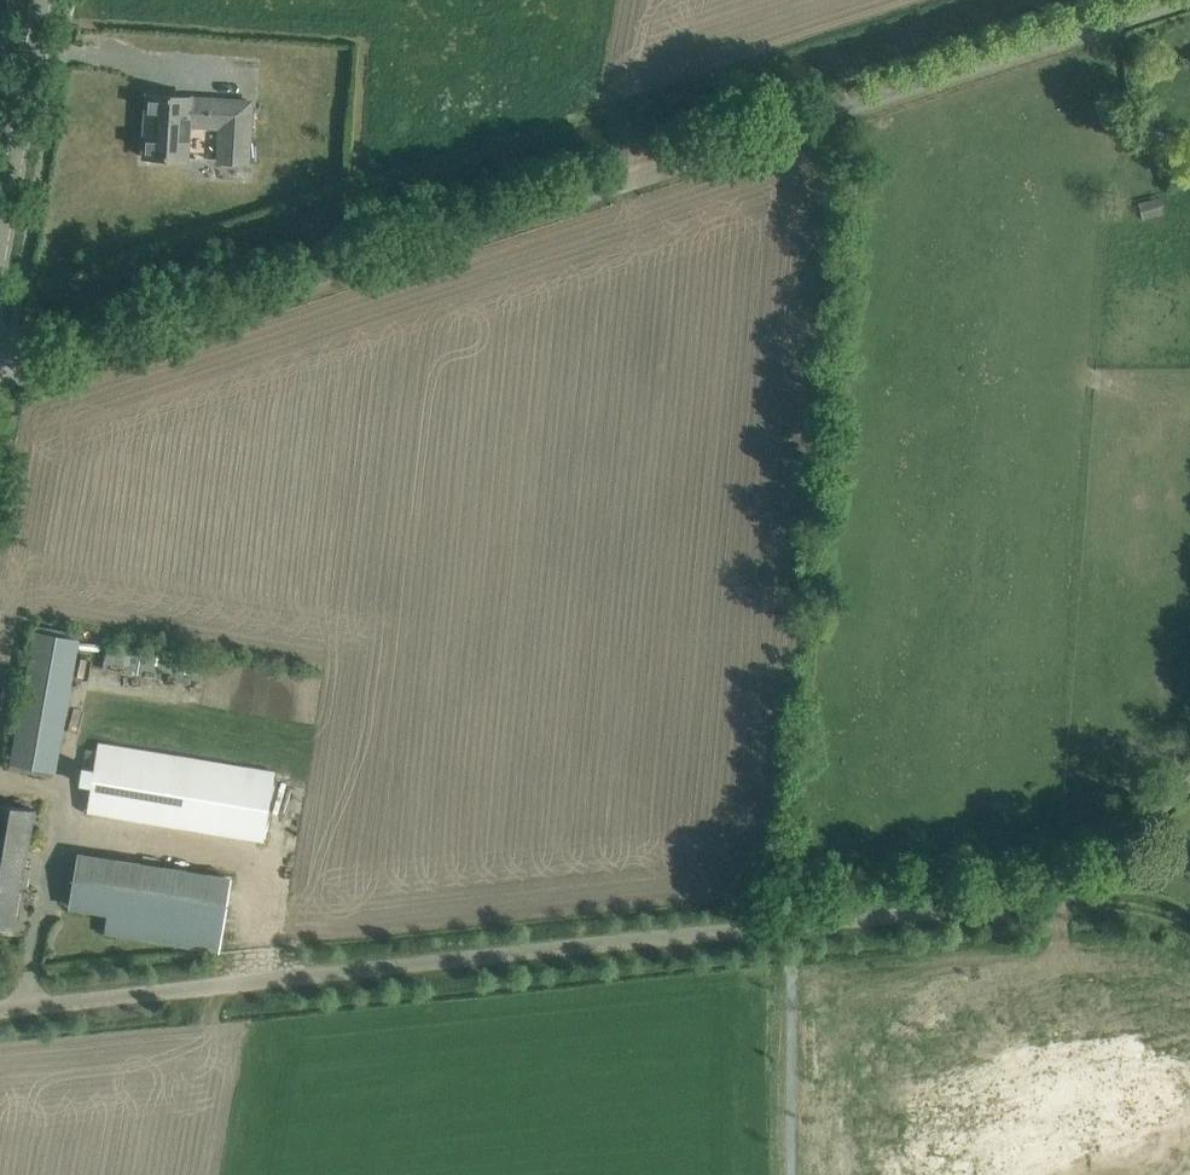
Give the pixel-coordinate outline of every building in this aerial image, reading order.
[(248,163),(252,101),(152,95),(149,135),(145,135),(144,157),(187,159),(189,125),(221,127),(219,161),(248,163)] [(1164,213),(1160,196),(1138,201),(1142,218),(1164,213)] [(58,771),(77,635),(31,629),(13,765),(58,771)] [(86,816),(267,838),(276,765),(97,743),(94,766),(80,764),(78,785),(89,786),(86,816)] [(0,803),(0,926),(14,928),(22,884),(28,886),(31,867),(25,866),(35,809),(0,803)] [(232,877),(79,852),(70,907),(111,914),(107,934),(206,950),(219,953),(232,877)]
